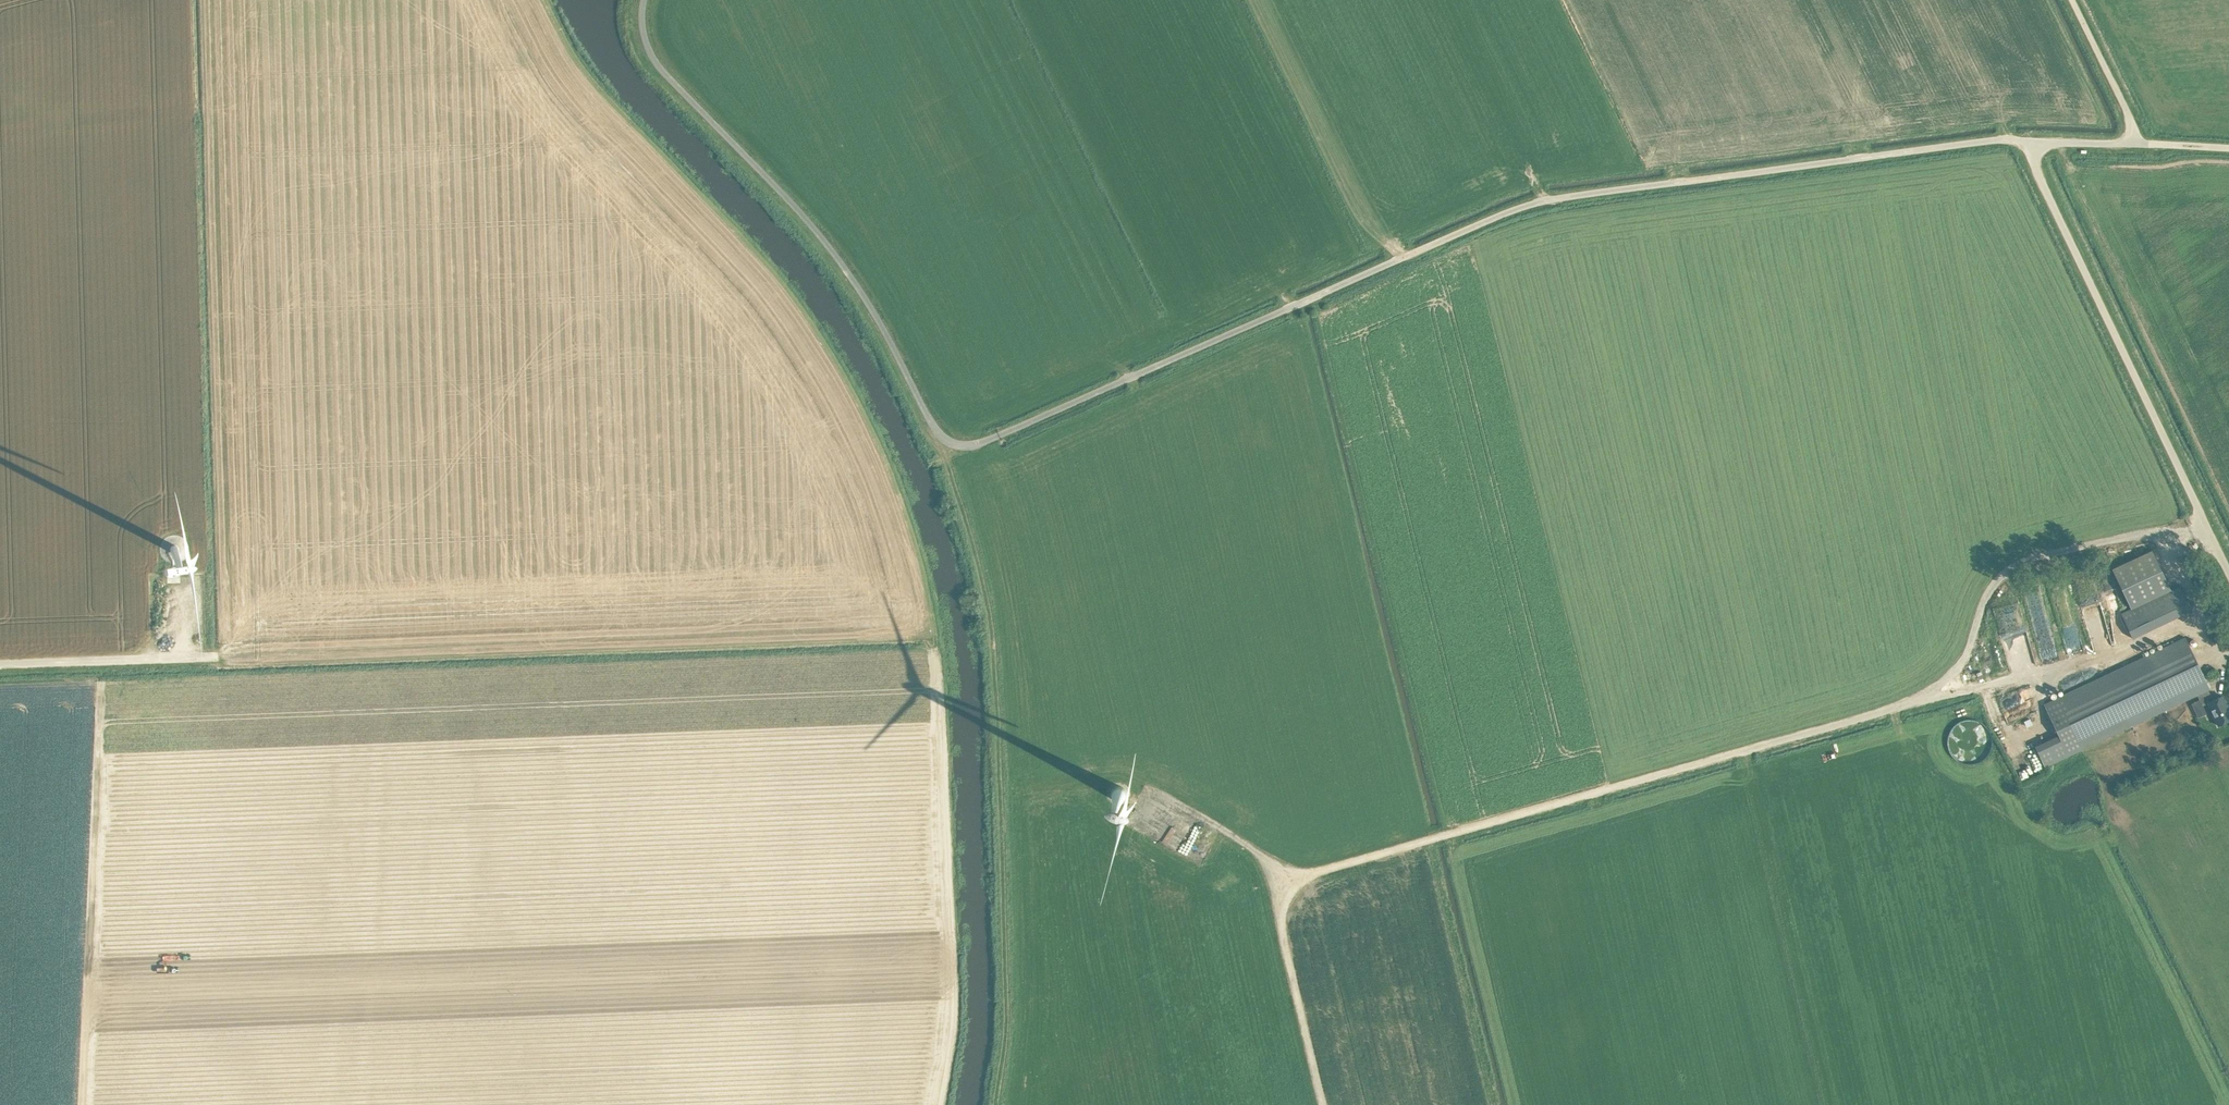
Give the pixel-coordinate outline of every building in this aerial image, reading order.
[(2112,568),(2131,609),(2171,590),(2152,550),(2112,568)] [(2132,638),(2194,609),(2183,585),(2171,590),(2131,609),(2121,614),(2132,638)] [(2068,756),(2197,695),(2208,690),(2210,689),(2185,637),(2044,704),(2068,756)] [(2017,693),(2021,701),(2035,695),(2031,687),(2017,693)] [(2197,695),(2202,706),(2207,703),(2218,725),(2228,720),(2228,709),(2222,695),(2213,700),(2208,690),(2197,695)] [(1111,793),(1111,795),(1112,796),(1112,798),(1113,799),(1115,801),(1117,801),(1118,802),(1120,802),(1122,801),(1124,800),(1126,799),(1127,798),(1127,796),(1128,794),(1127,792),(1127,790),(1125,788),(1124,787),(1122,786),(1121,786),(1119,786),(1117,786),(1115,787),(1114,788),(1113,789),(1112,791),(1111,793)] [(1211,836),(1201,852),(1208,856),(1218,840),(1211,836)]
